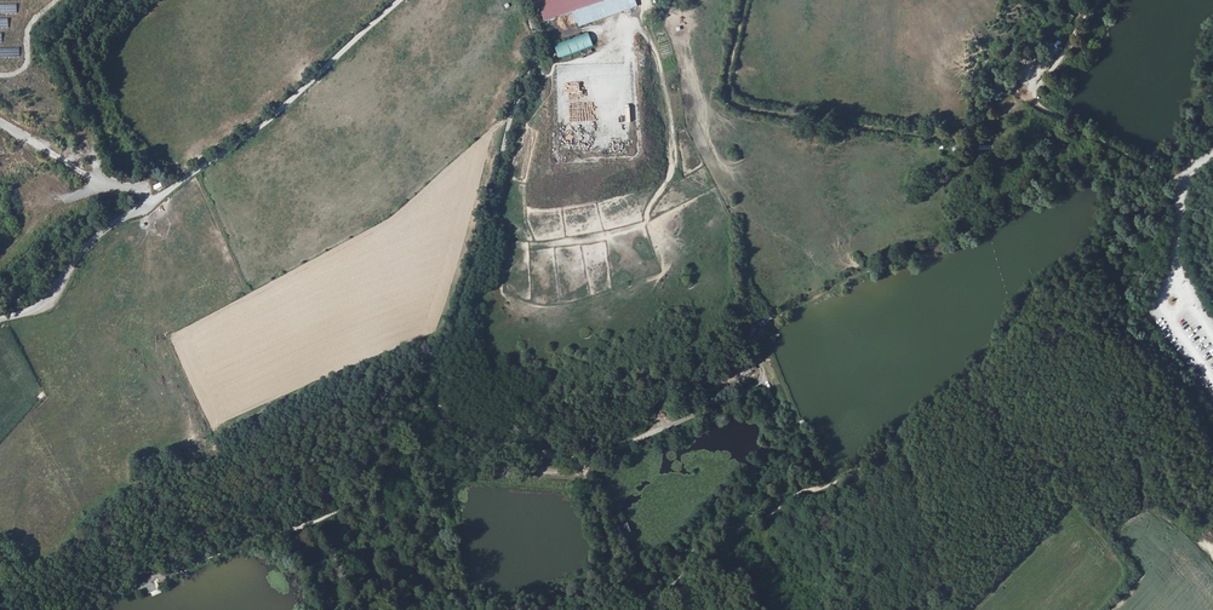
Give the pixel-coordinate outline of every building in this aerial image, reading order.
[(546,23),(610,0),(537,0),(546,23)] [(558,58),(593,46),(588,33),(553,45),(558,58)] [(598,46),(582,52),(583,55),(600,50),(598,46)] [(750,365),(737,368),(739,376),(751,373),(750,365)] [(627,523),(621,526),(625,537),(632,535),(627,523)]
